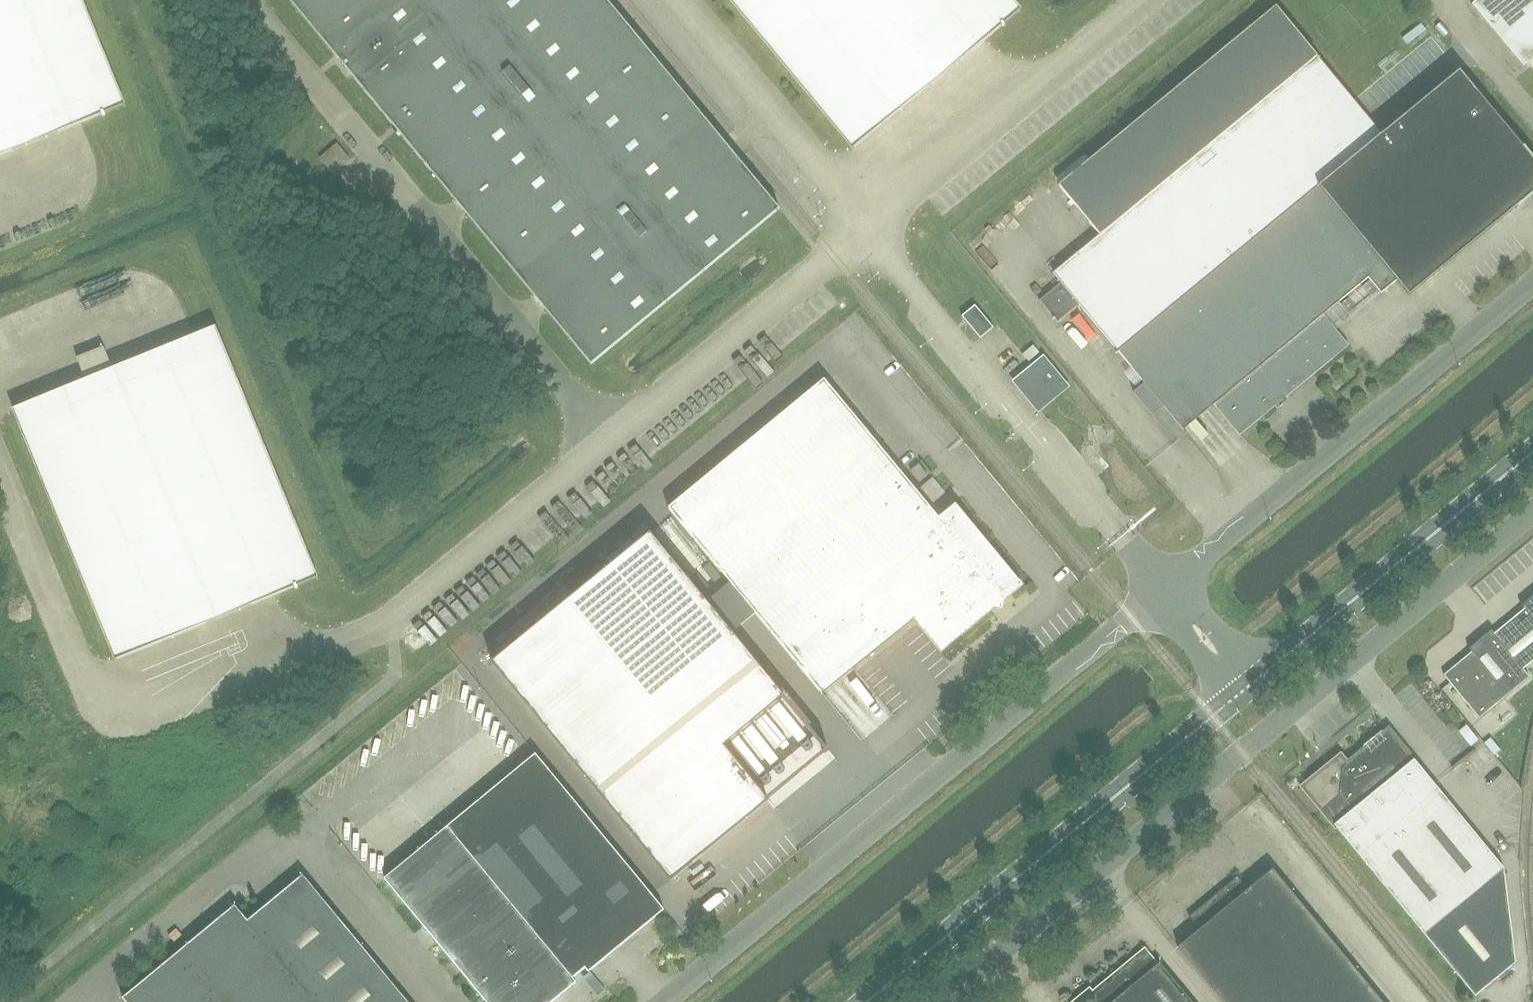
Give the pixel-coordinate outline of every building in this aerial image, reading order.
[(62,131),(126,104),(83,0),(0,0),(0,156),(62,131)] [(547,311),(592,364),(780,209),(736,156),(723,140),(646,47),(608,0),(290,0),(336,55),(353,75),(394,125),(398,130),(456,200),(468,215),(535,296),(547,311)] [(983,41),(1021,10),(1013,0),(730,0),(853,149),(899,110),(983,41)] [(1472,3),(1524,66),(1532,59),(1532,0),(1476,0),(1472,3)] [(1100,234),(1054,272),(1062,282),(1040,300),(1058,322),(1080,304),(1145,383),(1134,392),(1175,442),(1187,433),(1178,422),(1208,396),(1240,435),(1350,344),(1324,314),(1369,277),(1382,292),(1397,279),(1409,295),(1532,192),(1532,159),(1459,70),(1382,133),(1276,5),(1059,185),(1100,234)] [(962,316),(981,338),(994,327),(975,305),(962,316)] [(198,626),(274,595),(318,577),(215,326),(145,355),(112,368),(105,350),(78,361),(86,379),(13,409),(116,660),(198,626)] [(1039,409),(1066,386),(1044,359),(1016,381),(1039,409)] [(939,517),(824,379),(668,507),(746,601),(785,648),(815,623),(853,669),(915,618),(942,650),(993,608),(1003,609),(1003,599),(1022,584),(956,504),(939,517)] [(920,481),(928,475),(919,464),(911,470),(920,481)] [(934,477),(922,487),(934,503),(947,493),(934,477)] [(724,746),(784,696),(650,533),(492,662),(670,880),(768,800),(724,746)] [(1522,605),(1524,608),(1494,633),(1492,630),(1478,641),(1481,645),(1473,651),(1473,650),(1444,674),(1480,717),(1530,676),(1524,668),(1532,661),(1532,596),(1522,605)] [(1322,811),(1334,824),(1475,996),(1516,962),(1504,868),(1389,728),(1347,762),(1341,755),(1328,765),(1327,770),(1325,770),(1323,770),(1318,774),(1317,777),(1317,776),(1317,779),(1312,778),(1302,786),(1322,811)] [(536,753),(385,878),(487,1001),(551,1001),(576,982),(573,977),(585,967),(589,971),(664,909),(536,753)] [(1261,879),(1248,889),(1238,876),(1189,916),(1200,929),(1178,947),(1224,1001),(1383,1001),(1273,869),(1261,879)] [(248,921),(247,922),(314,1001),(409,1001),(304,875),(248,921)] [(248,921),(235,906),(124,998),(127,1001),(314,1001),(247,922),(248,921)] [(1159,963),(1158,964),(1144,948),(1086,997),(1083,993),(1072,1001),(1191,1001),(1159,963)]
